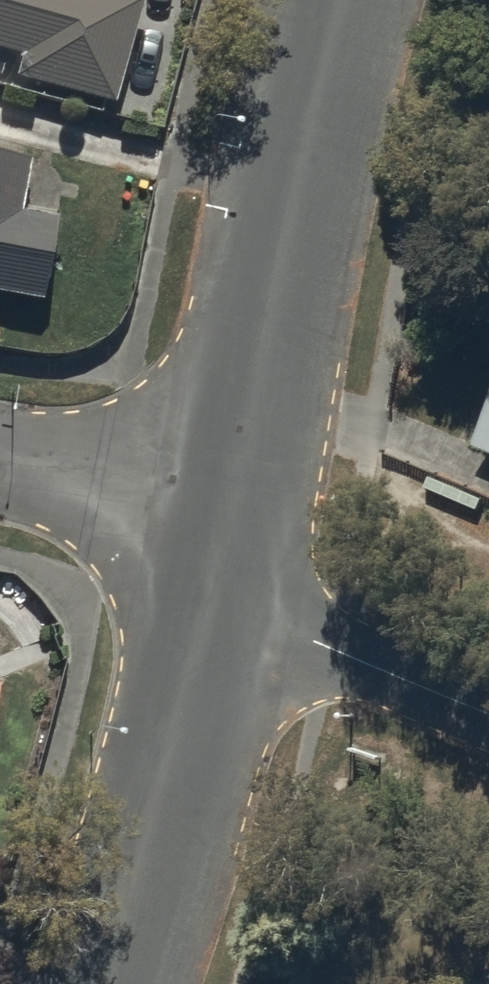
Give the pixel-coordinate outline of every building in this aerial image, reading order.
[(22,58),(16,80),(113,106),(142,1),(137,0),(0,0),(0,52),(22,58)] [(43,296),(53,220),(19,216),(26,160),(0,156),(0,291),(43,296)] [(475,449),(488,454),(488,415),(475,449)]
